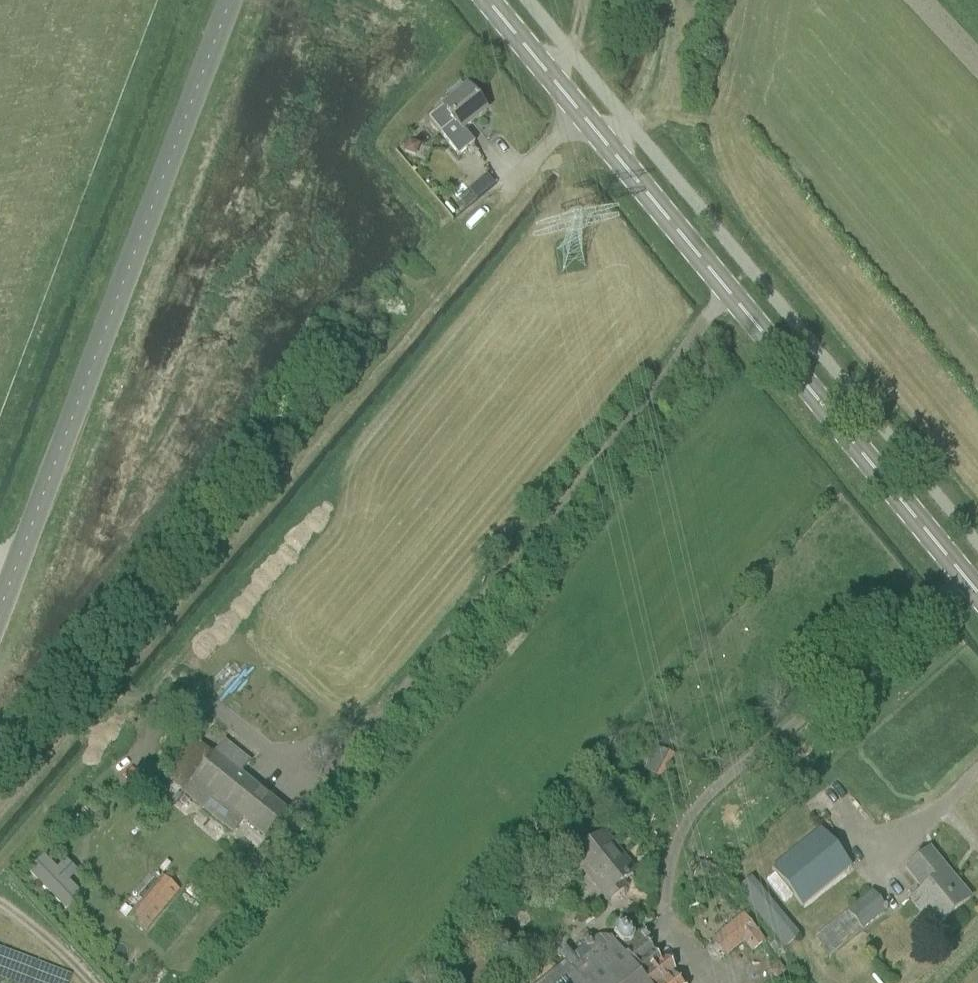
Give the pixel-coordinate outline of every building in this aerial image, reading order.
[(463,131),(486,112),(466,88),(441,110),(428,121),(458,157),(474,145),(463,131)] [(407,139),(403,152),(415,156),(419,143),(407,139)] [(476,199),(495,182),(479,163),(460,180),(476,199)] [(201,771),(184,792),(182,795),(233,836),(243,823),(263,840),(285,813),(214,755),(201,771)] [(851,867),(821,830),(771,870),(802,907),(851,867)] [(605,837),(590,850),(574,863),(607,906),(625,891),(620,884),(632,875),(613,853),(616,851),(605,837)] [(932,930),(955,912),(970,899),(929,850),(905,870),(922,890),(909,902),(932,930)] [(81,896),(44,858),(29,872),(66,910),(81,896)] [(708,880),(710,866),(710,864),(696,862),(694,880),(708,882),(708,880)] [(792,897),(774,875),(766,881),(785,903),(792,897)] [(180,891),(162,877),(126,919),(144,935),(180,891)] [(800,936),(752,878),(735,893),(785,950),(800,936)] [(872,892),(856,904),(847,912),(862,930),(887,910),(872,892)] [(720,934),(734,951),(743,943),(751,953),(765,942),(743,915),(720,934)] [(832,922),(815,939),(832,955),(856,929),(849,923),(841,931),(832,922)] [(617,940),(604,951),(594,939),(588,937),(582,942),(584,947),(540,982),(677,982),(632,927),(617,940)] [(773,968),(774,976),(778,980),(786,972),(777,963),(773,968)]
